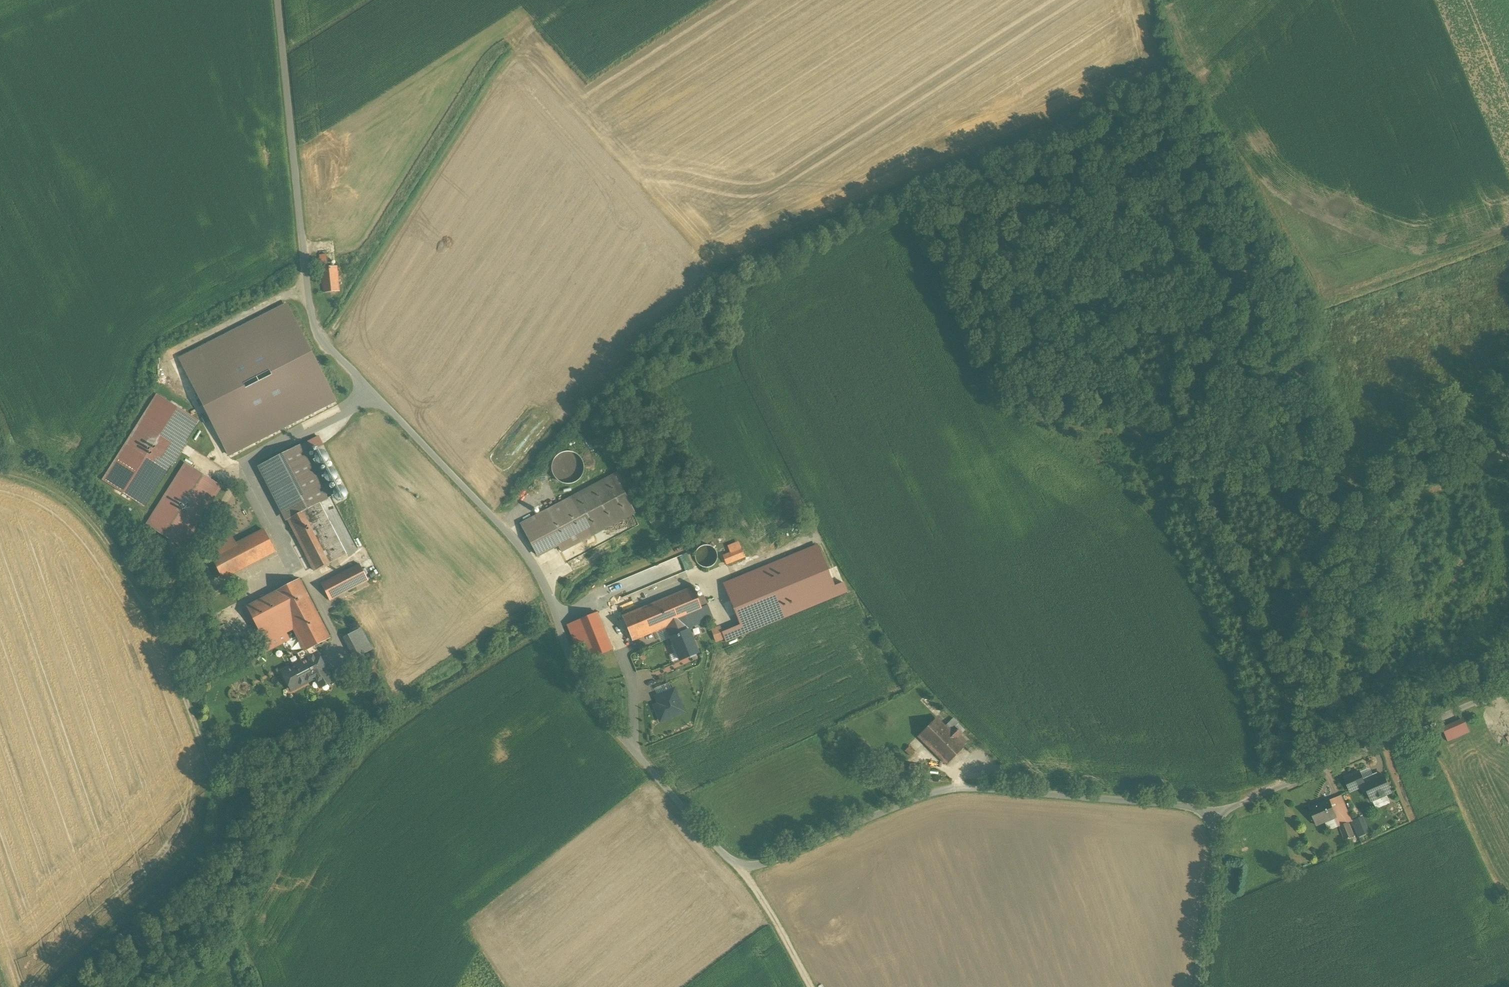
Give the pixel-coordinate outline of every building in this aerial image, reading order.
[(337,267),(321,268),(323,293),(339,291),(337,267)] [(335,401),(286,305),(180,359),(229,455),(335,401)] [(198,421),(157,394),(102,480),(144,506),(198,421)] [(336,501),(350,494),(318,434),(305,441),(317,463),(316,464),(336,501)] [(299,446),(260,466),(288,520),(320,503),(320,502),(327,499),(299,446)] [(551,468),(552,473),(555,479),(561,483),(567,484),(573,483),(579,480),(583,475),(584,468),(583,462),(580,457),(577,454),(572,452),(567,451),(562,453),(557,455),(554,459),(552,463),(551,468)] [(221,486),(185,463),(146,525),(182,548),(221,486)] [(620,471),(614,475),(625,496),(632,493),(620,471)] [(614,475),(521,524),(538,556),(558,545),(562,552),(634,513),(625,496),(614,475)] [(320,503),(288,520),(314,571),(347,554),(320,503)] [(275,551),(264,530),(236,544),(232,536),(207,550),(222,579),(275,551)] [(695,556),(695,561),(698,565),(701,567),(706,568),(710,567),(714,565),(717,561),(718,557),(717,553),(715,549),(711,546),(707,545),(703,546),(699,548),(696,552),(695,556)] [(834,586),(817,546),(724,584),(740,625),(744,634),(837,595),(834,586)] [(744,557),(741,549),(723,556),(726,564),(744,557)] [(359,564),(321,584),(330,600),(368,580),(359,564)] [(299,579),(247,607),(262,636),(272,631),(275,637),(293,628),(304,650),(305,651),(315,646),(329,638),(299,579)] [(623,616),(622,616),(632,641),(666,627),(684,620),(703,612),(702,611),(697,599),(692,587),(623,616)] [(697,599),(702,611),(708,609),(703,597),(697,599)] [(703,612),(684,620),(687,628),(712,618),(708,609),(702,611),(703,612)] [(597,613),(576,621),(588,650),(592,658),(612,650),(597,613)] [(666,627),(671,638),(688,630),(687,628),(684,620),(666,627)] [(579,654),(588,650),(576,621),(567,625),(579,654)] [(744,634),(740,625),(722,632),(726,641),(744,634)] [(717,642),(724,639),(719,627),(712,629),(717,642)] [(371,649),(361,630),(348,636),(358,656),(371,649)] [(671,638),(670,638),(673,644),(679,659),(679,660),(698,653),(689,630),(688,630),(671,638)] [(272,631),(262,636),(266,642),(275,637),(272,631)] [(354,658),(358,656),(348,636),(344,639),(354,658)] [(673,662),(679,659),(673,644),(671,645),(670,647),(673,653),(670,654),(669,656),(671,661),(673,662)] [(301,661),(282,672),(292,690),(315,678),(318,682),(329,677),(319,658),(320,657),(315,646),(305,651),(304,650),(297,654),(301,661)] [(331,681),(329,677),(318,682),(320,687),(331,681)] [(667,692),(663,685),(654,689),(657,696),(667,692)] [(658,705),(654,706),(660,721),(677,714),(675,709),(681,706),(674,689),(671,690),(667,692),(657,696),(656,697),(657,700),(660,701),(658,705)] [(675,709),(677,714),(683,712),(681,706),(675,709)] [(966,747),(937,721),(920,739),(949,765),(966,747)] [(1466,723),(1447,732),(1453,743),(1471,733),(1466,723)] [(1364,772),(1347,779),(1355,798),(1372,791),(1378,806),(1396,798),(1388,777),(1369,785),(1364,772)] [(1331,799),(1311,807),(1319,826),(1338,818),(1347,840),(1355,836),(1350,824),(1352,823),(1342,799),(1332,803),(1331,799)] [(1365,822),(1355,825),(1361,839),(1370,835),(1365,822)]
